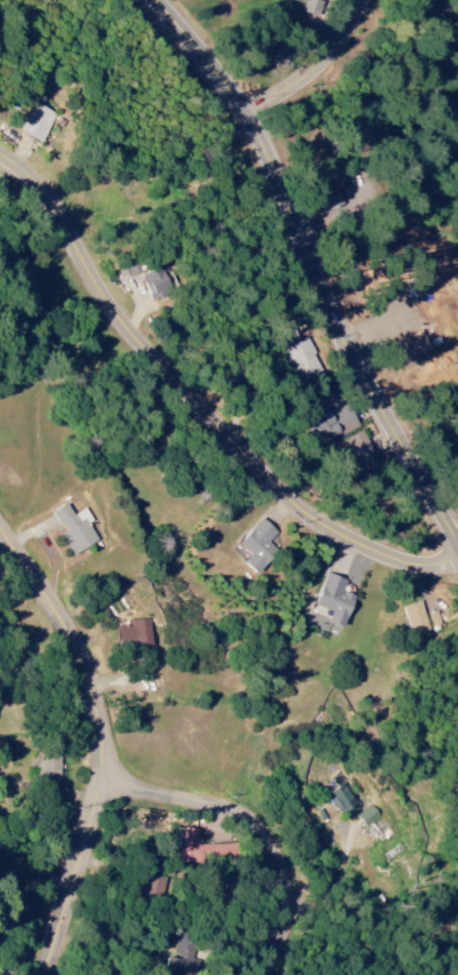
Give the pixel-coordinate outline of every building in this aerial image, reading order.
[(316,18),(322,2),(318,0),(305,0),(301,12),(316,18)] [(57,115),(34,102),(18,131),(41,144),(57,115)] [(325,189),(335,210),(346,205),(336,184),(325,189)] [(153,303),(172,295),(160,268),(141,276),(153,303)] [(302,341),(296,327),(279,334),(300,384),(325,374),(310,337),(302,341)] [(434,350),(423,330),(401,341),(408,355),(414,352),(417,359),(434,350)] [(362,428),(352,404),(331,413),(329,408),(311,415),(323,444),(362,428)] [(334,447),(342,463),(350,459),(359,477),(382,466),(365,431),(334,447)] [(52,512),(63,532),(59,534),(72,556),(98,542),(89,524),(93,521),(86,508),(73,515),(67,504),(52,512)] [(238,544),(251,557),(244,564),(257,575),(280,550),(270,540),(277,533),(261,519),(238,544)] [(342,628),(355,597),(342,592),(346,581),(327,573),(314,605),(332,612),(328,622),(342,628)] [(427,633),(422,602),(404,606),(409,636),(427,633)] [(429,613),(432,631),(441,629),(438,611),(429,613)] [(126,621),(126,625),(117,626),(118,643),(138,643),(138,647),(152,647),(150,620),(126,621)] [(59,750),(38,749),(36,785),(58,786),(59,750)] [(329,795),(340,815),(357,806),(345,785),(329,795)] [(364,828),(379,817),(370,805),(355,816),(364,828)] [(197,830),(182,828),(179,848),(171,846),(170,856),(230,865),(233,847),(195,842),(197,830)] [(158,896),(161,877),(139,875),(137,894),(158,896)] [(174,931),(174,961),(192,961),(191,931),(174,931)]
